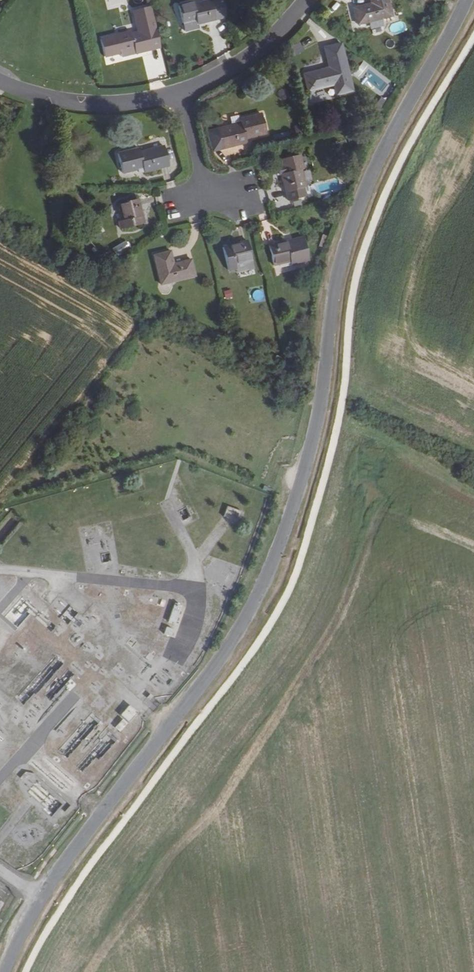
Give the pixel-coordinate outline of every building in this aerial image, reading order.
[(221,0),(207,0),(191,4),(191,2),(175,6),(180,24),(193,21),(194,23),(225,16),(221,0)] [(385,0),(367,0),(368,4),(351,8),(355,26),(366,23),(367,29),(380,26),(379,20),(389,17),(385,0)] [(158,48),(153,28),(129,33),(128,31),(113,35),(117,53),(131,51),(132,54),(158,48)] [(350,91),(338,44),(321,48),(326,68),(301,75),(305,91),(331,84),(334,95),(350,91)] [(243,139),(264,133),(260,114),(237,120),(237,123),(213,129),(218,149),(244,143),(243,139)] [(218,149),(213,129),(204,131),(209,151),(218,149)] [(167,166),(162,145),(138,151),(137,148),(114,153),(119,173),(135,169),(141,168),(141,172),(167,166)] [(300,169),(297,154),(279,158),(282,173),(279,173),(283,191),(284,191),(287,201),(305,197),(298,170),(300,169)] [(140,216),(135,197),(117,202),(121,218),(115,220),(118,229),(137,225),(135,217),(140,216)] [(307,260),(301,237),(290,239),(291,244),(283,246),(282,241),(265,245),(270,265),(286,261),(288,265),(307,260)] [(250,259),(244,240),(227,244),(229,250),(220,251),(225,270),(233,268),(232,264),(250,259)] [(192,276),(188,259),(171,263),(168,251),(151,255),(158,284),(192,276)] [(252,269),(250,259),(232,264),(233,268),(235,273),(252,269)] [(227,507),(224,517),(240,521),(242,510),(227,507)] [(16,626),(31,608),(20,599),(5,617),(16,626)] [(74,619),(79,612),(70,605),(61,618),(68,623),(73,618),(74,619)] [(122,732),(138,711),(131,705),(115,726),(122,732)]
